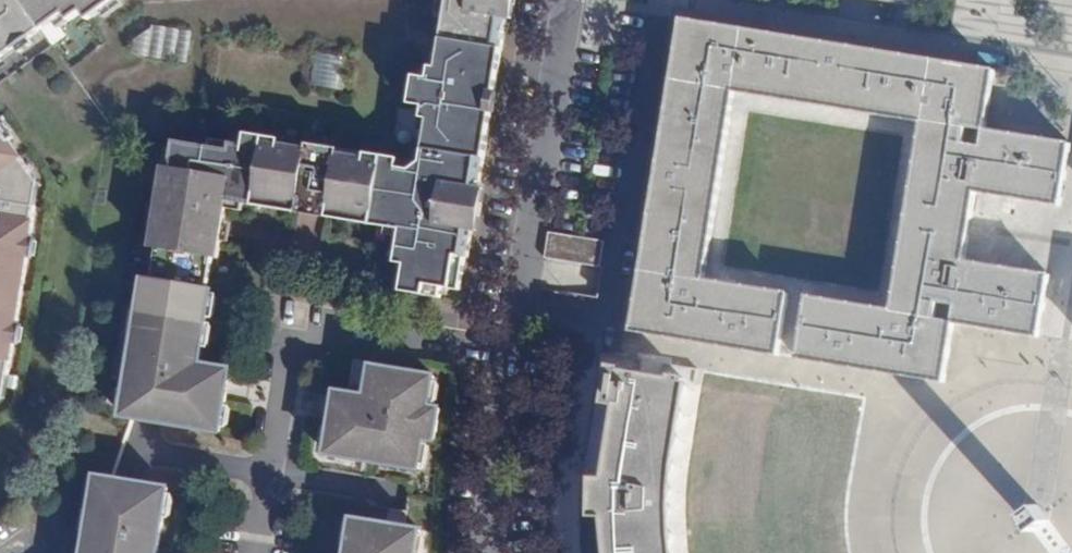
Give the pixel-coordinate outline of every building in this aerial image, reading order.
[(5,62),(2,58),(13,49),(18,57),(46,35),(43,30),(21,0),(0,0),(0,65),(5,62)] [(43,30),(63,15),(68,22),(82,13),(89,21),(118,0),(21,0),(43,30)] [(442,38),(503,48),(511,0),(448,0),(442,38)] [(683,19),(642,271),(636,304),(632,331),(693,341),(732,348),(778,355),(789,293),(751,287),(706,280),(723,176),(736,96),(770,102),(841,113),(901,123),(921,126),(915,165),(906,218),(897,272),(891,310),(843,302),(807,296),(797,358),(871,370),(896,375),(944,382),(948,358),(954,323),(990,329),(1039,337),(1049,275),(976,263),(964,261),(969,230),(975,191),(1019,199),(1060,205),(1070,143),(985,129),(995,70),(952,63),(690,20),(683,19)] [(190,62),(192,33),(138,30),(137,59),(190,62)] [(464,258),(468,259),(473,233),(489,135),(501,59),(503,48),(442,38),(442,39),(437,69),(429,68),(426,81),(414,79),(410,106),(422,109),(421,119),(429,122),(422,165),(414,171),(401,168),(402,158),(369,153),(368,160),(335,155),(337,148),(304,143),(304,149),(276,145),(278,138),(244,132),(242,143),(228,141),(227,148),(174,139),(167,166),(161,166),(147,246),(154,248),(150,278),(204,287),(209,258),(215,258),(225,202),(255,206),(256,200),(270,203),(272,199),(288,202),(340,210),(357,212),(357,215),(371,217),(372,224),(403,229),(397,264),(406,266),(402,292),(440,298),(442,289),(459,291),(464,258)] [(14,60),(18,57),(13,49),(2,58),(5,62),(7,65),(14,60)] [(0,376),(11,376),(40,207),(29,206),(35,173),(0,125),(0,377),(0,376)] [(304,143),(278,138),(276,145),(304,149),(304,143)] [(369,153),(337,148),(335,155),(368,160),(369,153)] [(44,184),(35,173),(29,206),(40,207),(44,184)] [(286,212),(288,202),(272,199),(270,203),(256,200),(255,206),(286,212)] [(338,219),(372,224),(371,217),(357,215),(357,212),(340,210),(338,219)] [(150,278),(142,276),(120,414),(217,430),(227,368),(195,364),(207,287),(204,287),(150,278)] [(670,537),(671,536),(674,532),(671,527),(669,526),(669,518),(668,512),(672,510),(673,505),(672,504),(668,503),(668,497),(670,497),(674,493),(673,489),(669,487),(671,470),(673,470),(676,465),(675,463),(672,460),(674,443),(676,445),(679,443),(681,439),(680,435),(679,434),(676,433),(678,419),(683,417),(684,415),(684,412),(684,410),(682,408),(680,408),(681,400),(685,400),(687,397),(687,393),(685,390),(683,389),(683,378),(672,375),(671,378),(648,374),(624,371),(624,368),(612,366),(604,404),(617,406),(605,479),(592,477),(591,519),(604,519),(608,552),(670,552),(670,537)] [(416,422),(418,411),(422,381),(358,369),(356,381),(352,381),(336,393),(335,397),(325,395),(314,458),(408,472),(413,444),(423,445),(426,424),(416,422)] [(11,376),(0,376),(0,377),(0,404),(8,398),(11,376)] [(428,413),(418,411),(416,422),(426,424),(428,413)] [(180,490),(108,479),(96,552),(169,552),(180,490)] [(1050,520),(1039,506),(1022,517),(1032,531),(1050,520)] [(361,529),(340,525),(335,552),(407,552),(409,538),(386,534),(385,542),(359,537),(361,529)] [(386,534),(361,529),(359,537),(385,542),(386,534)]
